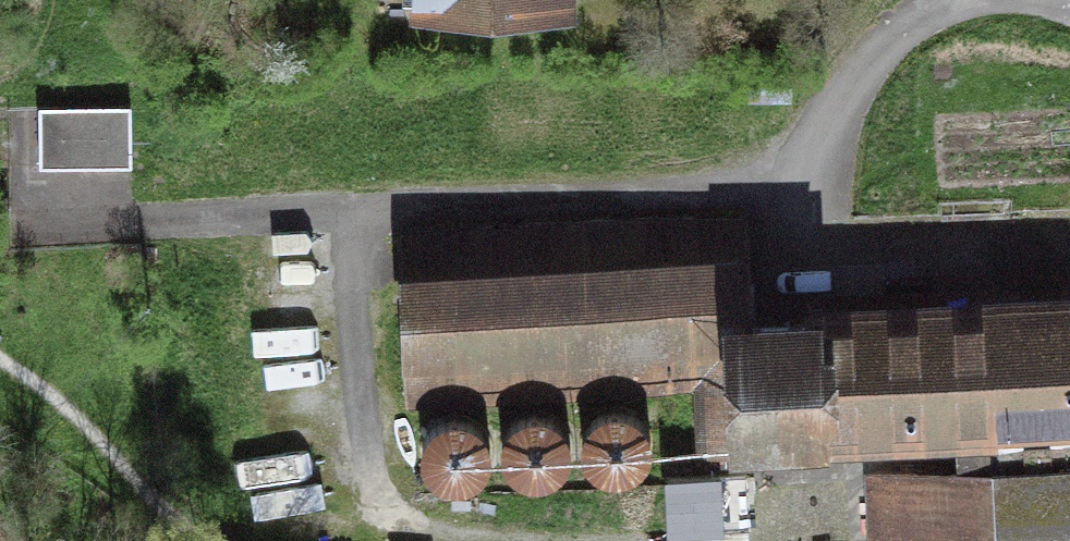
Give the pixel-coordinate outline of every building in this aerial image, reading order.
[(561,8),(561,0),(430,0),(430,9),(561,8)] [(131,105),(39,106),(40,166),(132,165),(131,105)] [(402,239),(409,392),(705,378),(709,464),(750,462),(748,428),(746,428),(741,328),(736,223),(402,239)] [(921,420),(922,444),(962,442),(989,441),(989,446),(1041,443),(1040,415),(1063,414),(1064,426),(1069,426),(1069,313),(741,328),(746,428),(748,428),(921,420)] [(582,447),(590,465),(604,476),(622,479),(639,473),(651,459),(655,441),(649,423),(635,410),(617,406),(598,412),(585,427),(582,447)] [(501,450),(509,469),(523,479),(541,482),(558,476),(570,463),(574,444),(568,426),(554,414),(536,409),(517,416),(504,431),(501,450)] [(419,454),(426,473),(441,484),(459,486),(476,480),(488,467),(492,448),(486,430),(472,418),(454,413),(435,420),(422,435),(419,454)] [(1064,426),(1063,414),(1040,415),(1041,443),(989,446),(989,441),(962,442),(964,474),(878,479),(882,540),(1069,540),(1069,426),(1064,426)] [(746,474),(667,478),(670,531),(748,527),(746,474)]
